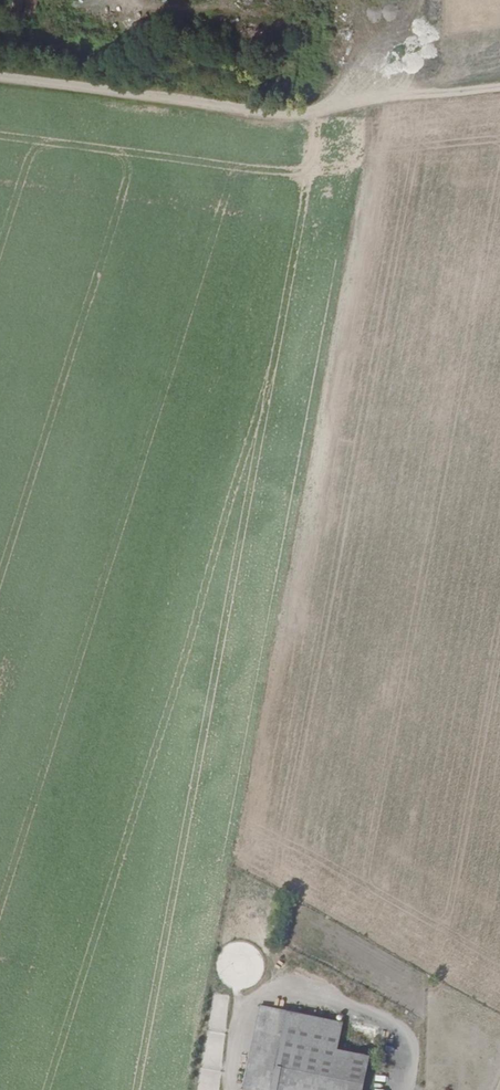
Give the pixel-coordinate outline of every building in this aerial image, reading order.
[(230,997),(211,994),(199,1089),(219,1089),(230,997)] [(240,1089),(362,1089),(368,1055),(338,1049),(343,1020),(256,1004),(240,1089)]
